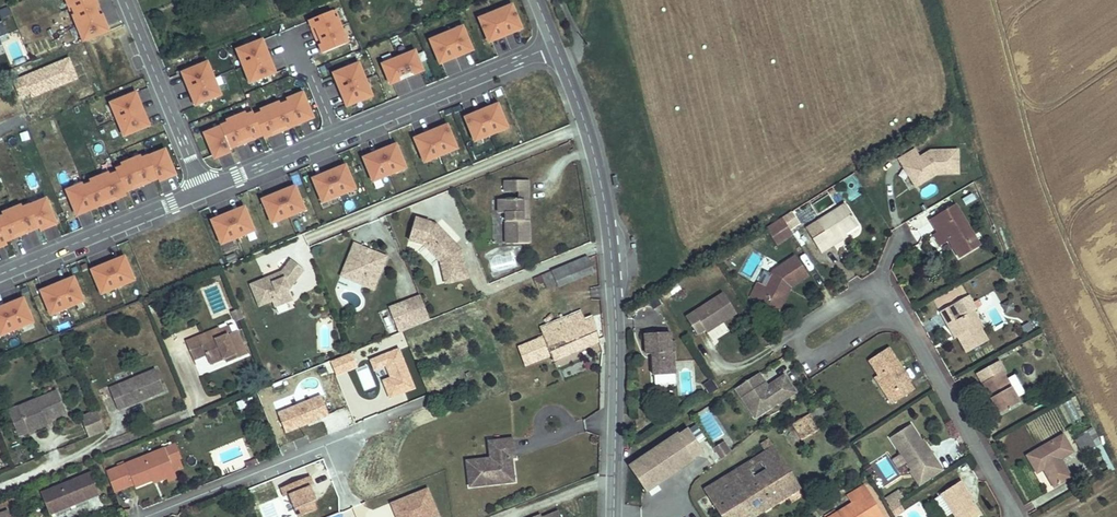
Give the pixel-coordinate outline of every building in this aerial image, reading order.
[(91,0),(66,0),(70,9),(72,8),(91,0)] [(99,16),(95,7),(98,6),(96,0),(91,0),(72,8),(76,15),(73,16),(77,25),(99,16)] [(437,10),(455,0),(456,3),(461,0),(432,0),(437,10)] [(506,7),(497,11),(506,33),(516,29),(522,26),(514,6),(506,9),(506,7)] [(489,16),(481,20),(489,40),(496,37),(506,33),(497,11),(488,15),(489,16)] [(332,12),(309,21),(312,28),(315,27),(319,36),(341,27),(338,18),(335,19),(332,12)] [(99,16),(77,25),(81,34),(83,33),(86,40),(109,31),(106,24),(103,25),(99,16)] [(345,36),(341,27),(319,36),(323,45),(320,46),(323,54),(345,45),(342,37),(345,36)] [(456,29),(448,33),(457,54),(467,50),(473,47),(465,28),(457,31),(456,29)] [(440,38),(432,41),(440,61),(447,58),(457,54),(448,33),(439,36),(440,38)] [(262,40),(240,49),(243,57),(240,58),(244,67),(266,58),(262,49),(265,48),(262,40)] [(416,50),(400,57),(406,73),(413,71),(414,74),(424,70),(416,50)] [(400,57),(383,64),(392,84),(401,80),(400,76),(406,73),(400,57)] [(275,73),(272,66),(269,67),(266,58),(244,67),(247,76),(250,75),(253,82),(275,73)] [(205,64),(183,73),(186,80),(189,79),(192,88),(215,79),(211,70),(208,71),(205,64)] [(356,65),(333,74),(337,81),(340,80),(343,89),(365,80),(362,71),(359,72),(356,65)] [(218,88),(215,79),(192,88),(196,97),(193,98),(196,106),(219,97),(216,89),(218,88)] [(369,89),(365,80),(343,89),(347,98),(344,99),(347,107),(369,97),(366,90),(369,89)] [(136,93),(114,102),(117,110),(114,111),(118,120),(140,111),(136,102),(139,101),(136,93)] [(295,96),(286,99),(287,102),(295,122),(304,118),(306,121),(313,118),(304,95),(296,98),(295,96)] [(279,102),(270,106),(279,128),(288,125),(289,128),(297,125),(295,122),(287,102),(280,105),(279,102)] [(263,135),(264,138),(272,135),(270,132),(279,128),(270,106),(261,110),(262,112),(255,116),(263,135)] [(494,108),(484,112),(493,134),(501,131),(500,129),(508,126),(500,106),(494,108)] [(150,126),(147,119),(144,120),(140,111),(118,120),(121,129),(124,128),(127,135),(150,126)] [(473,117),(467,119),(476,139),(483,136),(484,138),(493,134),(484,112),(473,117)] [(245,113),(236,117),(245,139),(254,135),(255,138),(263,135),(255,116),(253,113),(246,116),(245,113)] [(221,127),(230,149),(238,146),(236,143),(245,139),(236,117),(227,120),(228,123),(221,126),(221,127)] [(205,136),(215,159),(222,155),(221,152),(230,149),(221,127),(212,130),(213,133),(205,136)] [(443,129),(433,133),(442,155),(451,151),(450,150),(458,147),(449,127),(443,129)] [(423,138),(417,140),(425,160),(433,157),(433,159),(442,155),(433,133),(423,138)] [(392,149),(382,153),(391,174),(399,171),(399,169),(406,166),(398,146),(392,149)] [(958,174),(958,150),(930,151),(920,157),(915,150),(899,160),(904,168),(907,166),(917,182),(934,172),(937,172),(937,174),(958,174)] [(159,152),(150,156),(159,178),(168,174),(170,177),(177,174),(168,152),(160,155),(159,152)] [(372,157),(366,160),(374,179),(381,176),(382,178),(391,174),(382,153),(372,157)] [(142,159),(141,156),(132,160),(142,182),(150,178),(152,181),(159,178),(150,156),(142,159)] [(117,169),(117,170),(118,172),(127,192),(134,189),(133,186),(142,182),(132,160),(124,163),(125,166),(117,169)] [(917,182),(907,166),(904,168),(916,187),(937,174),(937,172),(934,172),(917,182)] [(341,170),(331,174),(340,195),(349,192),(348,190),(356,187),(348,167),(341,170)] [(110,173),(101,177),(110,199),(119,195),(120,198),(128,195),(127,192),(118,172),(111,175),(110,173)] [(321,178),(315,181),(323,200),(331,197),(332,199),(340,195),(331,174),(321,178)] [(86,186),(95,209),(103,205),(101,202),(110,199),(101,177),(92,180),(93,183),(86,186)] [(528,192),(528,181),(505,181),(505,193),(516,192),(528,192)] [(78,193),(70,196),(80,218),(87,215),(86,212),(95,209),(86,186),(77,190),(78,193)] [(291,191),(281,195),(290,216),(298,213),(297,211),(305,208),(297,188),(291,191)] [(528,192),(516,192),(516,201),(522,201),(523,221),(529,221),(528,192)] [(976,200),(972,194),(962,199),(966,205),(976,200)] [(271,199),(264,202),(273,221),(280,218),(281,220),(290,216),(281,195),(271,199)] [(814,204),(819,212),(834,203),(829,195),(814,204)] [(45,200),(36,203),(46,225),(55,222),(56,225),(63,222),(54,199),(46,202),(45,200)] [(523,221),(522,201),(516,201),(498,201),(498,217),(504,217),(505,246),(529,246),(529,221),(523,221)] [(29,206),(28,203),(19,207),(28,229),(37,225),(38,229),(46,225),(36,203),(29,206)] [(846,233),(858,225),(845,204),(818,221),(825,232),(813,239),(821,253),(834,245),(832,242),(846,233)] [(930,221),(937,231),(941,228),(949,240),(951,239),(954,242),(951,244),(959,257),(979,245),(955,206),(930,221)] [(13,239),(20,236),(19,233),(28,229),(19,207),(10,211),(11,213),(3,216),(3,217),(13,239)] [(240,212),(230,216),(239,237),(248,234),(247,232),(255,229),(246,209),(240,212)] [(799,223),(791,212),(782,218),(784,221),(790,229),(799,223)] [(220,220),(214,223),(222,242),(230,239),(230,241),(239,237),(230,216),(220,220)] [(5,246),(4,243),(13,239),(3,217),(0,218),(0,248),(5,246)] [(461,250),(436,224),(415,218),(409,240),(424,244),(440,262),(445,283),(468,278),(461,250)] [(768,231),(784,221),(782,218),(766,229),(768,231)] [(790,229),(784,221),(768,231),(777,246),(793,235),(790,229)] [(825,232),(818,221),(806,228),(813,239),(825,232)] [(949,240),(941,228),(937,231),(938,232),(933,235),(940,245),(949,240)] [(834,245),(848,236),(846,233),(832,242),(834,245)] [(379,287),(391,259),(374,252),(374,254),(367,251),(365,255),(360,253),(363,247),(354,244),(349,257),(356,260),(352,269),(354,273),(368,279),(367,282),(379,287)] [(790,287),(808,276),(796,256),(772,271),(765,286),(758,283),(753,292),(778,305),(787,287),(789,285),(790,287)] [(356,260),(349,257),(342,273),(367,282),(368,279),(354,273),(352,269),(356,260)] [(588,257),(552,272),(557,284),(558,287),(594,272),(588,257)] [(120,261),(110,266),(119,287),(128,284),(127,282),(134,279),(126,259),(120,261)] [(289,289),(304,270),(292,260),(282,272),(251,284),(259,305),(273,300),(276,307),(293,300),(289,289)] [(261,271),(263,276),(279,270),(277,265),(261,271)] [(100,270),(94,272),(102,292),(109,289),(110,291),(119,287),(110,266),(100,270)] [(764,270),(757,280),(764,284),(770,274),(764,270)] [(557,284),(552,272),(534,279),(536,286),(545,282),(547,288),(557,284)] [(69,282),(59,286),(68,308),(77,305),(76,303),(84,300),(76,280),(69,282)] [(668,289),(672,296),(681,290),(677,284),(668,289)] [(779,311),(790,287),(789,285),(787,287),(778,305),(775,309),(779,311)] [(49,291),(43,293),(51,313),(59,310),(60,312),(68,308),(59,286),(49,291)] [(672,296),(668,290),(662,295),(665,300),(672,296)] [(778,305),(753,292),(750,297),(775,309),(778,305)] [(707,332),(736,313),(723,293),(686,317),(697,335),(705,330),(707,332)] [(430,320),(420,297),(406,303),(416,326),(430,320)] [(660,304),(656,298),(650,303),(653,308),(660,304)] [(33,321),(25,301),(19,303),(9,308),(18,329),(26,326),(26,324),(33,321)] [(1012,308),(1009,302),(1003,306),(1007,311),(1012,308)] [(158,309),(155,303),(148,306),(150,312),(158,309)] [(981,330),(971,312),(961,318),(953,305),(940,312),(948,326),(951,324),(967,353),(987,341),(981,330)] [(1,334),(8,331),(9,333),(18,329),(9,308),(0,311),(0,333),(1,334)] [(599,340),(588,315),(580,318),(577,310),(536,327),(539,334),(514,345),(522,363),(549,351),(553,360),(599,340)] [(984,328),(973,311),(971,312),(981,330),(984,328)] [(1024,333),(1032,329),(1028,323),(1021,327),(1024,333)] [(958,337),(951,324),(948,326),(955,339),(958,337)] [(233,325),(220,330),(222,337),(235,332),(233,325)] [(247,355),(237,331),(235,332),(222,337),(220,330),(219,328),(186,342),(193,360),(206,355),(210,365),(225,358),(227,363),(247,355)] [(671,352),(671,343),(670,332),(645,334),(646,355),(652,354),(654,354),(655,360),(652,360),(654,376),(675,374),(673,352),(671,352)] [(895,365),(898,363),(888,348),(869,361),(891,394),(887,396),(893,404),(913,390),(909,383),(911,382),(901,366),(897,369),(895,365)] [(1020,403),(1002,372),(1004,371),(999,361),(988,367),(993,377),(982,383),(1000,414),(1020,403)] [(993,377),(988,367),(976,374),(982,383),(993,377)] [(118,410),(165,391),(156,369),(133,379),(135,382),(120,388),(118,385),(109,389),(118,410)] [(778,404),(796,393),(784,375),(765,388),(761,388),(760,386),(765,383),(758,373),(735,388),(742,398),(745,396),(750,404),(753,402),(758,409),(766,411),(778,403),(778,404)] [(675,384),(675,374),(654,376),(655,386),(675,384)] [(891,394),(878,375),(875,378),(887,396),(891,394)] [(133,379),(118,385),(120,388),(135,382),(133,379)] [(717,389),(712,380),(704,385),(710,394),(717,389)] [(49,416),(65,410),(57,391),(19,407),(29,431),(47,423),(45,418),(49,416)] [(321,394),(276,411),(285,432),(329,415),(321,394)] [(758,409),(753,402),(750,404),(745,396),(742,398),(755,418),(766,411),(758,409)] [(1078,416),(1071,401),(1064,404),(1070,419),(1078,416)] [(817,418),(828,411),(824,405),(813,412),(817,418)] [(29,431),(19,407),(8,411),(18,435),(29,431)] [(105,431),(97,410),(81,417),(89,438),(105,431)] [(819,430),(813,420),(809,414),(793,424),(803,440),(819,430)] [(943,470),(929,448),(927,449),(921,441),(911,424),(891,438),(911,470),(919,465),(928,480),(943,470)] [(646,492),(694,459),(693,457),(702,451),(687,430),(679,436),(678,434),(629,467),(646,492)] [(1100,444),(1094,430),(1088,434),(1095,447),(1100,444)] [(1083,454),(1095,447),(1088,434),(1075,441),(1083,454)] [(1060,459),(1072,452),(1063,436),(1027,456),(1037,472),(1047,467),(1048,470),(1045,472),(1054,487),(1071,477),(1060,459)] [(757,514),(799,488),(768,439),(761,443),(767,452),(732,474),(757,514)] [(506,482),(503,458),(514,457),(516,457),(514,440),(490,442),(492,459),(467,461),(470,486),(506,482)] [(730,452),(723,442),(713,448),(721,460),(730,452)] [(185,475),(179,459),(181,458),(175,444),(106,472),(114,493),(151,478),(164,473),(167,478),(168,481),(185,475)] [(887,456),(876,461),(887,481),(897,476),(887,456)] [(517,481),(514,457),(503,458),(506,482),(517,481)] [(873,471),(869,465),(864,467),(868,473),(873,471)] [(928,480),(919,465),(911,470),(921,485),(928,480)] [(60,511),(100,495),(91,472),(41,492),(46,506),(56,502),(60,511)] [(154,484),(167,478),(164,473),(151,478),(154,484)] [(732,474),(732,473),(704,490),(721,516),(753,516),(757,514),(732,474)] [(309,477),(281,488),(284,496),(289,495),(298,516),(316,510),(313,502),(315,501),(309,486),(313,485),(309,477)] [(969,498),(972,496),(961,480),(940,495),(941,496),(951,512),(954,516),(977,516),(980,515),(969,498)] [(865,485),(847,496),(852,504),(837,513),(830,516),(884,516),(865,485)] [(388,502),(394,516),(438,516),(440,516),(428,486),(388,502)] [(903,497),(899,491),(885,500),(889,506),(903,497)] [(951,512),(941,496),(936,499),(947,515),(951,512)] [(46,506),(50,515),(60,511),(56,502),(46,506)] [(262,507),(266,516),(277,516),(272,503),(262,507)]
